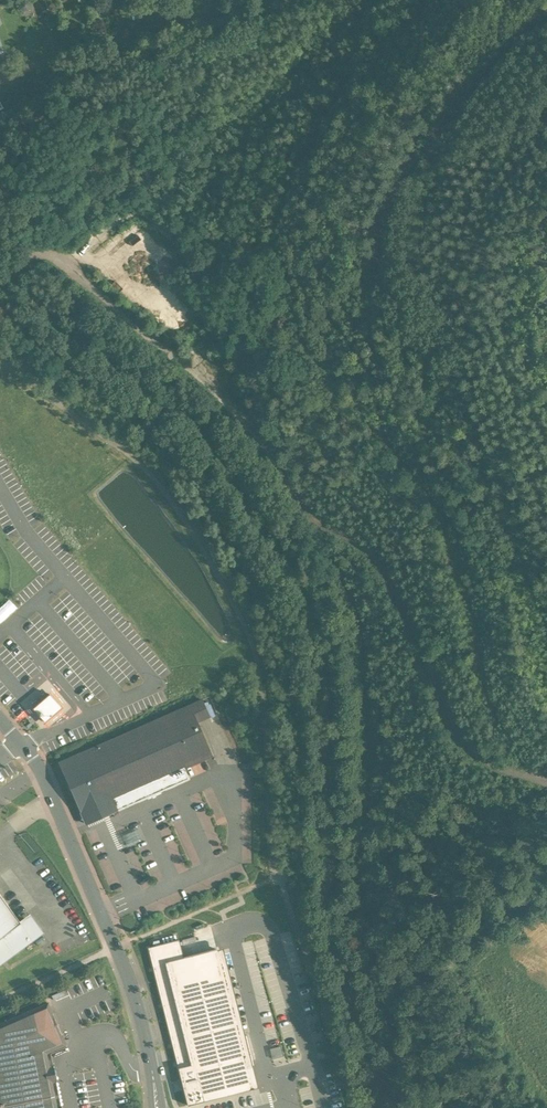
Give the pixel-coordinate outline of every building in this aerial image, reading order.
[(133,2),(127,4),(131,18),(137,16),(133,2)] [(43,701),(33,709),(44,723),(58,711),(58,712),(61,710),(60,709),(61,708),(53,698),(52,696),(51,696),(50,695),(45,699),(44,698),(42,700),(43,701)] [(143,726),(143,727),(59,764),(84,821),(86,825),(96,821),(106,817),(166,790),(189,780),(184,769),(188,767),(199,762),(200,762),(211,757),(212,756),(212,755),(206,744),(207,743),(206,743),(201,731),(201,730),(200,730),(195,718),(207,713),(202,700),(201,701),(191,706),(190,705),(189,706),(190,706),(179,711),(178,711),(167,716),(166,716),(156,721),(155,721),(144,726),(143,726)] [(388,840),(380,844),(386,854),(394,850),(392,847),(397,844),(394,839),(389,842),(388,840)] [(372,868),(359,876),(367,889),(379,881),(372,868)] [(20,924),(0,896),(0,939),(20,924)] [(0,939),(0,963),(41,933),(34,923),(25,929),(20,924),(0,939)] [(148,949),(187,1106),(204,1102),(203,1096),(250,1084),(247,1069),(255,1067),(247,1036),(239,1038),(217,950),(183,958),(179,941),(148,949)] [(4,1022),(4,1023),(0,1024),(0,1107),(56,1107),(46,1054),(47,1053),(48,1053),(47,1053),(60,1047),(60,1046),(63,1040),(61,1035),(61,1034),(57,1025),(56,1023),(52,1015),(53,1014),(52,1013),(48,1004),(48,1003),(47,1003),(47,1004),(33,1010),(32,1010),(18,1016),(17,1016),(17,1017),(4,1022)]
